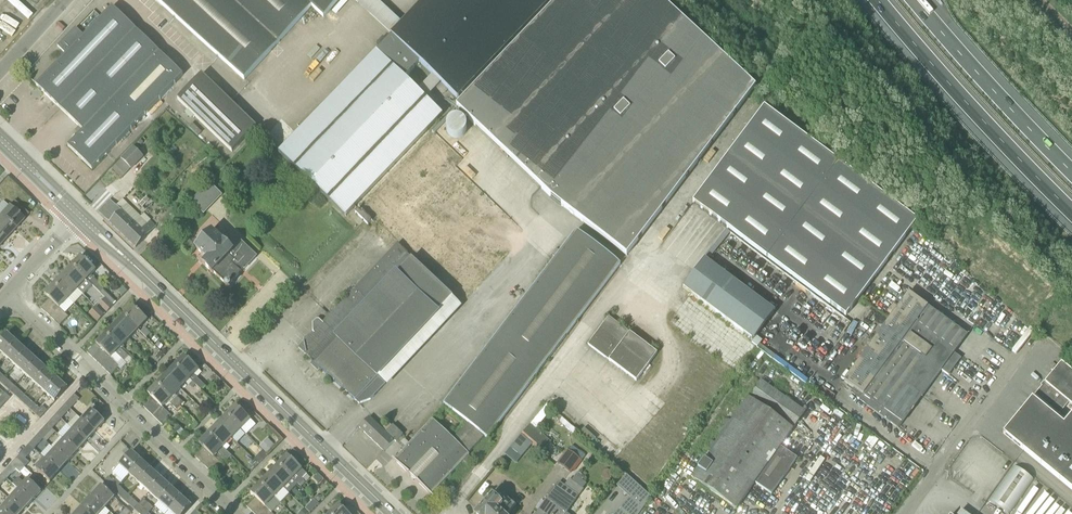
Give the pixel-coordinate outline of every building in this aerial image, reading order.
[(28,24),(46,0),(8,0),(3,6),(28,24)] [(245,80),(312,7),(324,18),(340,0),(156,0),(245,80)] [(391,35),(391,36),(392,36),(377,52),(376,51),(279,153),(345,217),(443,115),(426,99),(441,84),(457,99),(552,0),(425,0),(402,24),(377,0),(353,0),(391,35)] [(541,189),(551,198),(627,256),(756,87),(662,0),(560,0),(457,109),(476,126),(477,126),(542,188),(541,189)] [(183,75),(112,7),(84,36),(76,28),(58,46),(66,55),(36,86),(83,131),(68,146),(92,170),(183,75)] [(178,99),(193,114),(198,119),(222,93),(202,74),(178,99)] [(222,93),(198,119),(232,152),(257,127),(222,93)] [(917,221),(764,107),(693,203),(846,317),(917,221)] [(125,176),(144,157),(135,148),(116,166),(125,176)] [(208,185),(193,200),(203,210),(218,195),(208,185)] [(139,204),(143,207),(150,200),(147,197),(139,204)] [(98,212),(105,219),(122,235),(141,216),(128,204),(123,199),(117,206),(110,200),(98,212)] [(24,220),(3,201),(0,205),(0,216),(15,230),(24,220)] [(159,223),(166,229),(178,216),(171,210),(159,223)] [(6,240),(15,230),(0,216),(0,234),(6,240)] [(122,235),(136,248),(147,236),(157,226),(151,221),(149,224),(141,216),(122,235)] [(235,253),(234,252),(227,245),(212,231),(196,249),(207,259),(203,264),(213,274),(214,273),(226,285),(226,288),(230,288),(230,284),(256,257),(243,245),(235,253)] [(488,439),(490,436),(621,265),(576,231),(444,405),(468,424),(485,436),(488,439)] [(453,297),(397,246),(394,249),(356,287),(356,288),(355,287),(355,289),(323,320),(321,322),(319,322),(316,324),(317,327),(318,328),(300,346),(299,348),(314,362),(312,365),(318,369),(319,367),(355,400),(354,400),(355,401),(356,401),(360,404),(371,400),(385,384),(377,377),(453,297)] [(87,280),(91,275),(96,271),(81,256),(72,266),(87,280)] [(682,290),(752,341),(774,312),(703,260),(682,290)] [(63,275),(78,289),(87,280),(72,266),(63,275)] [(69,298),(78,289),(63,275),(54,284),(69,298)] [(104,290),(106,288),(99,281),(98,282),(94,286),(101,293),(104,290)] [(69,298),(54,284),(45,294),(49,299),(41,308),(45,312),(54,303),(59,308),(69,298)] [(122,296),(127,291),(123,287),(118,292),(122,296)] [(898,429),(927,390),(941,371),(948,376),(961,359),(954,353),(967,335),(909,293),(844,381),(863,395),(859,400),(898,429)] [(99,305),(107,312),(114,305),(113,304),(113,305),(106,298),(99,305)] [(50,317),(59,308),(54,303),(45,312),(50,317)] [(138,330),(148,320),(133,306),(124,316),(138,330)] [(97,322),(105,315),(96,307),(89,314),(97,322)] [(59,308),(50,317),(54,321),(64,312),(59,308)] [(60,326),(67,318),(69,317),(64,312),(54,321),(60,326)] [(129,339),(138,330),(124,316),(115,325),(129,339)] [(601,328),(649,364),(657,353),(609,317),(601,328)] [(120,348),(129,339),(115,325),(106,334),(120,348)] [(151,333),(145,328),(140,333),(146,338),(151,333)] [(588,345),(636,381),(649,364),(601,328),(588,345)] [(0,342),(0,352),(5,357),(18,343),(8,333),(0,342)] [(133,361),(120,348),(106,334),(87,353),(97,362),(105,353),(110,357),(111,358),(115,362),(120,366),(125,362),(129,365),(133,361)] [(18,343),(5,357),(15,366),(28,352),(18,343)] [(122,347),(120,348),(129,357),(131,355),(122,347)] [(28,352),(15,366),(25,375),(38,361),(28,352)] [(97,362),(101,366),(110,357),(105,353),(97,362)] [(190,379),(199,370),(184,356),(175,365),(190,379)] [(110,357),(101,366),(106,371),(115,362),(111,358),(110,357)] [(25,375),(35,384),(48,370),(38,361),(25,375)] [(115,362),(106,371),(111,376),(120,366),(115,362)] [(1061,362),(1045,382),(1044,382),(1045,383),(1003,433),(1071,490),(1071,414),(1066,421),(1059,415),(1069,403),(1071,406),(1071,371),(1061,362)] [(181,388),(190,379),(175,365),(166,375),(181,388)] [(48,370),(35,384),(45,393),(58,379),(48,370)] [(172,398),(175,394),(181,388),(166,375),(157,384),(172,398)] [(4,377),(0,382),(10,391),(14,386),(4,377)] [(45,393),(55,402),(68,388),(58,379),(45,393)] [(201,390),(205,386),(199,379),(194,384),(196,385),(201,390)] [(719,431),(718,432),(722,435),(716,443),(712,441),(708,448),(711,450),(692,478),(736,509),(755,483),(772,495),(798,459),(781,447),(806,412),(761,380),(738,413),(732,422),(727,419),(719,431)] [(162,407),(162,408),(162,407),(168,402),(172,398),(157,384),(148,394),(152,398),(157,403),(162,407)] [(10,391),(15,396),(20,401),(24,396),(14,386),(10,391)] [(75,394),(66,404),(71,409),(80,399),(75,394)] [(20,401),(30,410),(35,405),(24,396),(20,401)] [(174,400),(181,406),(184,403),(178,397),(174,400)] [(144,407),(148,412),(157,403),(152,398),(144,407)] [(174,400),(171,404),(178,410),(181,406),(174,400)] [(157,403),(148,412),(153,416),(162,407),(157,403)] [(66,404),(57,414),(62,419),(71,409),(66,404)] [(35,414),(39,409),(35,405),(30,410),(35,414)] [(241,429),(250,420),(236,406),(227,415),(241,429)] [(547,406),(533,422),(538,426),(552,410),(547,406)] [(153,416),(158,421),(167,411),(162,407),(162,408),(162,407),(153,416)] [(105,422),(91,409),(82,419),(96,432),(105,422)] [(167,411),(158,421),(162,425),(171,416),(167,411)] [(62,419),(57,414),(47,424),(53,429),(62,419)] [(232,438),(241,429),(227,415),(218,424),(232,438)] [(369,418),(360,428),(385,452),(395,441),(396,442),(403,435),(394,426),(387,434),(369,418)] [(82,419),(73,429),(87,442),(96,432),(82,419)] [(432,494),(439,487),(469,455),(468,454),(485,436),(468,424),(454,439),(432,420),(409,444),(405,439),(401,443),(406,448),(395,460),(394,459),(393,460),(432,496),(432,495),(432,494)] [(175,421),(171,426),(181,437),(185,432),(175,421)] [(47,424),(38,434),(44,439),(53,429),(47,424)] [(230,447),(227,444),(232,438),(218,424),(209,434),(227,451),(230,447)] [(521,435),(530,442),(542,453),(551,442),(530,425),(521,435)] [(64,439),(78,452),(87,442),(73,429),(64,439)] [(38,434),(29,444),(34,449),(44,439),(38,434)] [(227,451),(209,434),(199,443),(204,448),(195,457),(200,462),(209,452),(213,457),(214,457),(218,453),(222,456),(223,455),(228,460),(232,456),(227,451)] [(64,439),(63,439),(60,437),(52,446),(55,449),(69,462),(78,452),(64,439)] [(268,439),(260,447),(267,454),(275,446),(268,439)] [(30,462),(26,459),(34,449),(29,444),(16,459),(25,468),(30,462)] [(570,451),(568,450),(558,464),(572,473),(573,471),(575,472),(582,461),(582,460),(585,456),(572,447),(570,451)] [(46,459),(60,472),(69,462),(55,449),(46,459)] [(267,456),(262,451),(258,455),(263,460),(267,456)] [(132,452),(119,466),(129,475),(142,461),(132,452)] [(209,452),(200,462),(205,466),(213,457),(209,452)] [(306,483),(304,481),(302,479),(307,474),(287,455),(278,465),(298,484),(300,486),(302,487),(306,483)] [(213,457),(205,466),(209,471),(218,462),(214,457),(213,457)] [(7,479),(16,469),(21,473),(25,468),(16,459),(2,474),(7,479)] [(36,469),(50,482),(60,472),(46,459),(36,469)] [(254,469),(258,464),(254,460),(250,464),(254,469)] [(139,484),(152,470),(142,461),(129,475),(139,484)] [(218,462),(209,471),(214,475),(223,466),(218,462)] [(269,474),(284,488),(289,493),(298,484),(278,465),(269,474)] [(1015,466),(990,501),(1008,513),(1010,513),(1034,480),(1015,466)] [(149,493),(162,479),(152,470),(139,484),(149,493)] [(613,476),(611,472),(608,470),(603,471),(601,475),(603,479),(607,481),(611,480),(613,476)] [(112,474),(109,477),(104,482),(114,491),(119,486),(122,483),(116,479),(117,478),(112,474)] [(275,498),(275,497),(284,488),(269,474),(260,483),(275,498)] [(669,477),(666,481),(673,487),(676,483),(669,477)] [(577,478),(574,482),(584,489),(587,485),(577,478)] [(33,502),(42,492),(27,479),(18,489),(33,502)] [(159,502),(172,488),(162,479),(149,493),(159,502)] [(281,503),(275,497),(275,498),(260,483),(251,493),(255,498),(247,507),(252,511),(260,502),(265,507),(266,507),(270,511),(272,513),(281,503)] [(477,513),(510,513),(516,507),(507,498),(512,493),(503,483),(497,489),(499,491),(493,497),(477,513)] [(538,511),(536,513),(567,513),(575,503),(575,502),(579,497),(560,483),(556,488),(555,488),(546,501),(545,502),(542,500),(535,509),(538,511)] [(115,498),(101,485),(92,495),(106,508),(115,498)] [(129,495),(119,486),(114,491),(124,500),(129,495)] [(615,513),(639,513),(652,497),(640,487),(615,513)] [(169,511),(182,497),(172,488),(159,502),(169,511)] [(23,512),(33,502),(18,489),(9,499),(23,512)] [(106,508),(92,495),(83,505),(92,513),(100,513),(106,508)] [(139,504),(129,495),(124,500),(134,509),(139,504)] [(172,513),(185,513),(192,506),(182,497),(169,511),(172,513)] [(23,512),(9,499),(0,509),(5,513),(22,513),(23,512)] [(139,505),(139,504),(134,509),(139,513),(148,513),(149,513),(154,508),(144,499),(139,505)] [(305,508),(310,513),(319,504),(314,499),(305,508)] [(265,507),(260,502),(252,511),(254,513),(257,513),(265,507)] [(340,504),(330,513),(350,513),(340,504)] [(83,505),(75,513),(92,513),(83,505)] [(126,508),(125,509),(121,505),(117,509),(121,513),(130,513),(131,513),(126,508)]
